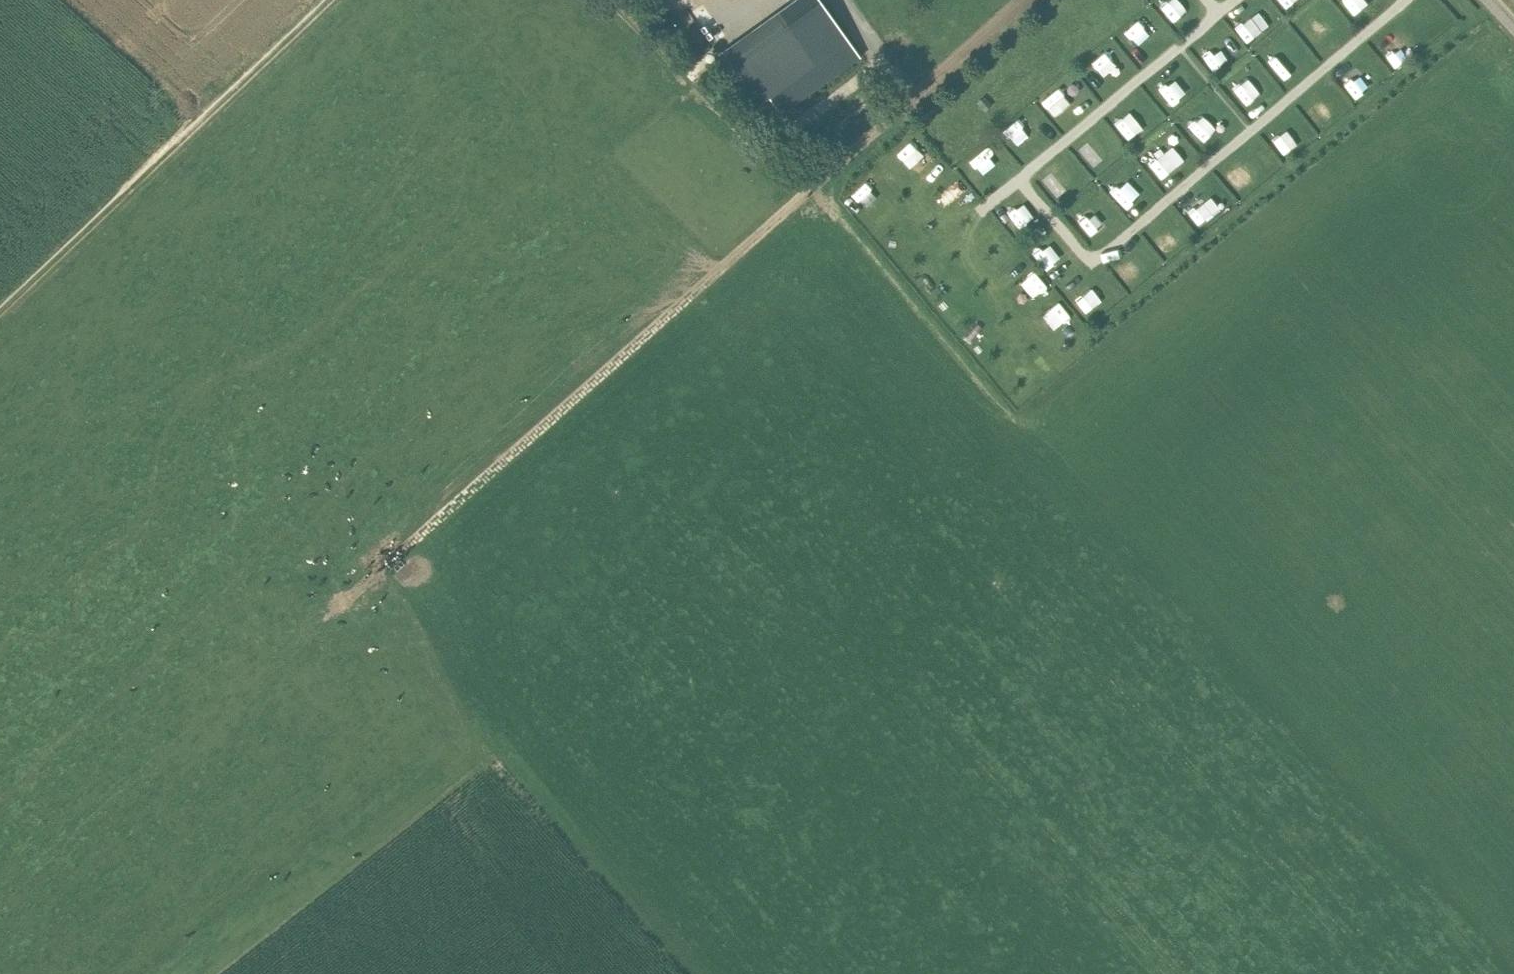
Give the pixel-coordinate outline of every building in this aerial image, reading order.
[(714,56),(728,76),(752,109),(758,105),(769,97),(778,110),(859,53),(821,0),(793,0),(779,10),(714,56)] [(1283,14),(1301,0),(1273,0),(1283,14)] [(1199,57),(1210,68),(1217,60),(1206,49),(1199,57)] [(1279,82),(1296,69),(1283,53),(1266,66),(1279,82)] [(1244,107),(1267,89),(1254,72),(1231,91),(1244,107)] [(1315,131),(1331,118),(1317,102),(1302,115),(1315,131)] [(1113,126),(1126,144),(1145,130),(1132,112),(1113,126)] [(1005,130),(1019,146),(1036,130),(1022,115),(1005,130)] [(1199,142),(1214,134),(1206,119),(1190,126),(1199,142)] [(1158,182),(1176,167),(1159,147),(1141,162),(1158,182)] [(965,160),(975,174),(988,164),(978,150),(965,160)] [(1242,166),(1225,177),(1237,195),(1254,184),(1242,166)] [(1180,213),(1192,227),(1215,206),(1203,193),(1180,213)]
